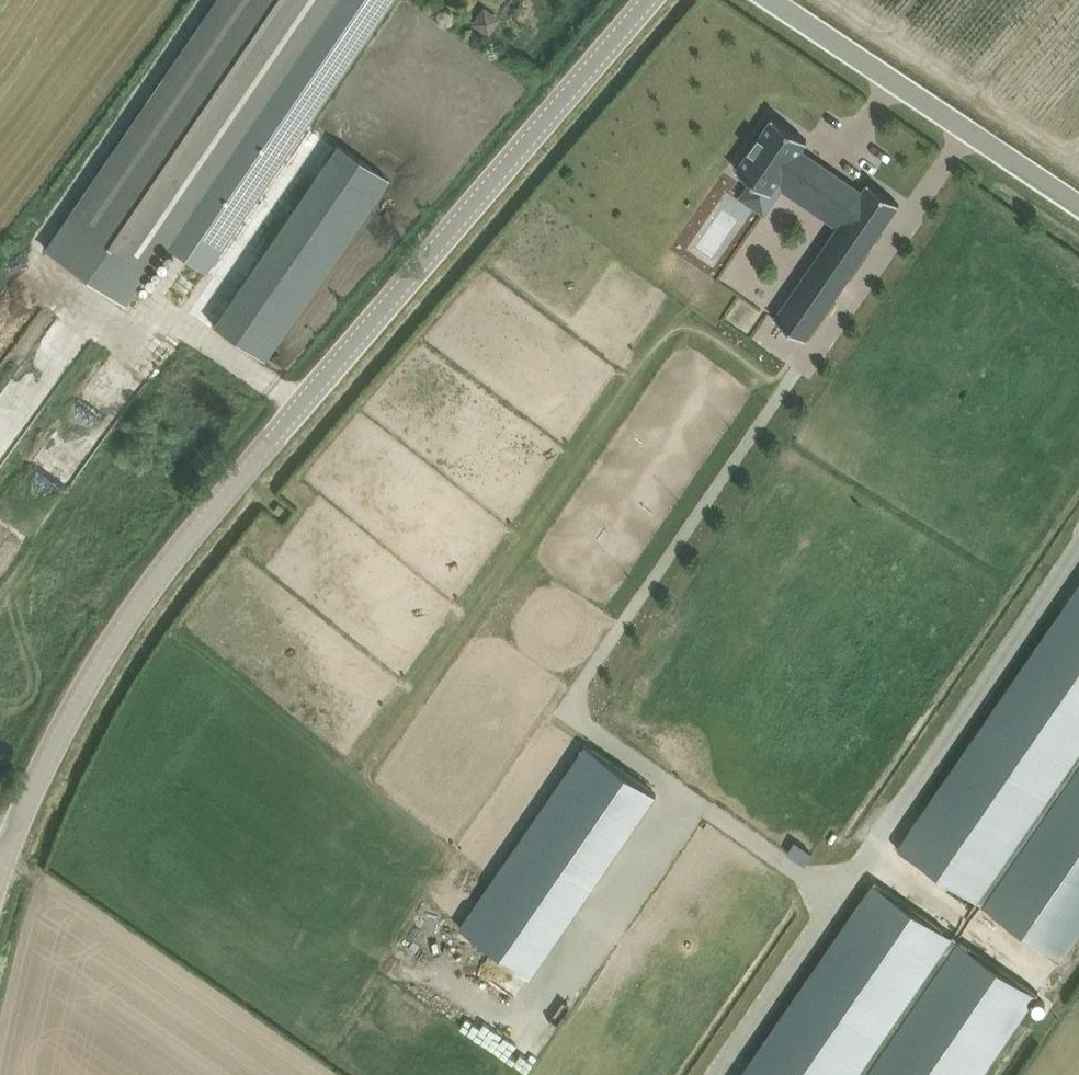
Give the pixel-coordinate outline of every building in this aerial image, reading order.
[(163,243),(206,272),(392,0),(219,0),(47,250),(122,302),(163,243)] [(501,18),(498,16),(484,6),(472,23),(488,35),(493,28),(501,18)] [(802,148),(808,140),(773,116),(737,168),(772,192),(781,178),(842,220),(838,227),(841,230),(779,320),(807,339),(900,203),(869,182),(863,190),(802,148)] [(389,178),(338,143),(217,320),(214,324),(265,358),(389,178)] [(898,848),(966,895),(968,892),(995,910),(993,913),(1061,960),(1063,957),(1078,934),(1078,585),(900,845),(898,848)] [(461,926),(531,975),(657,793),(586,745),(461,926)] [(741,1074),(982,1074),(1037,994),(1039,991),(972,945),(970,948),(942,929),(944,926),(876,879),(874,882),(741,1074)]
